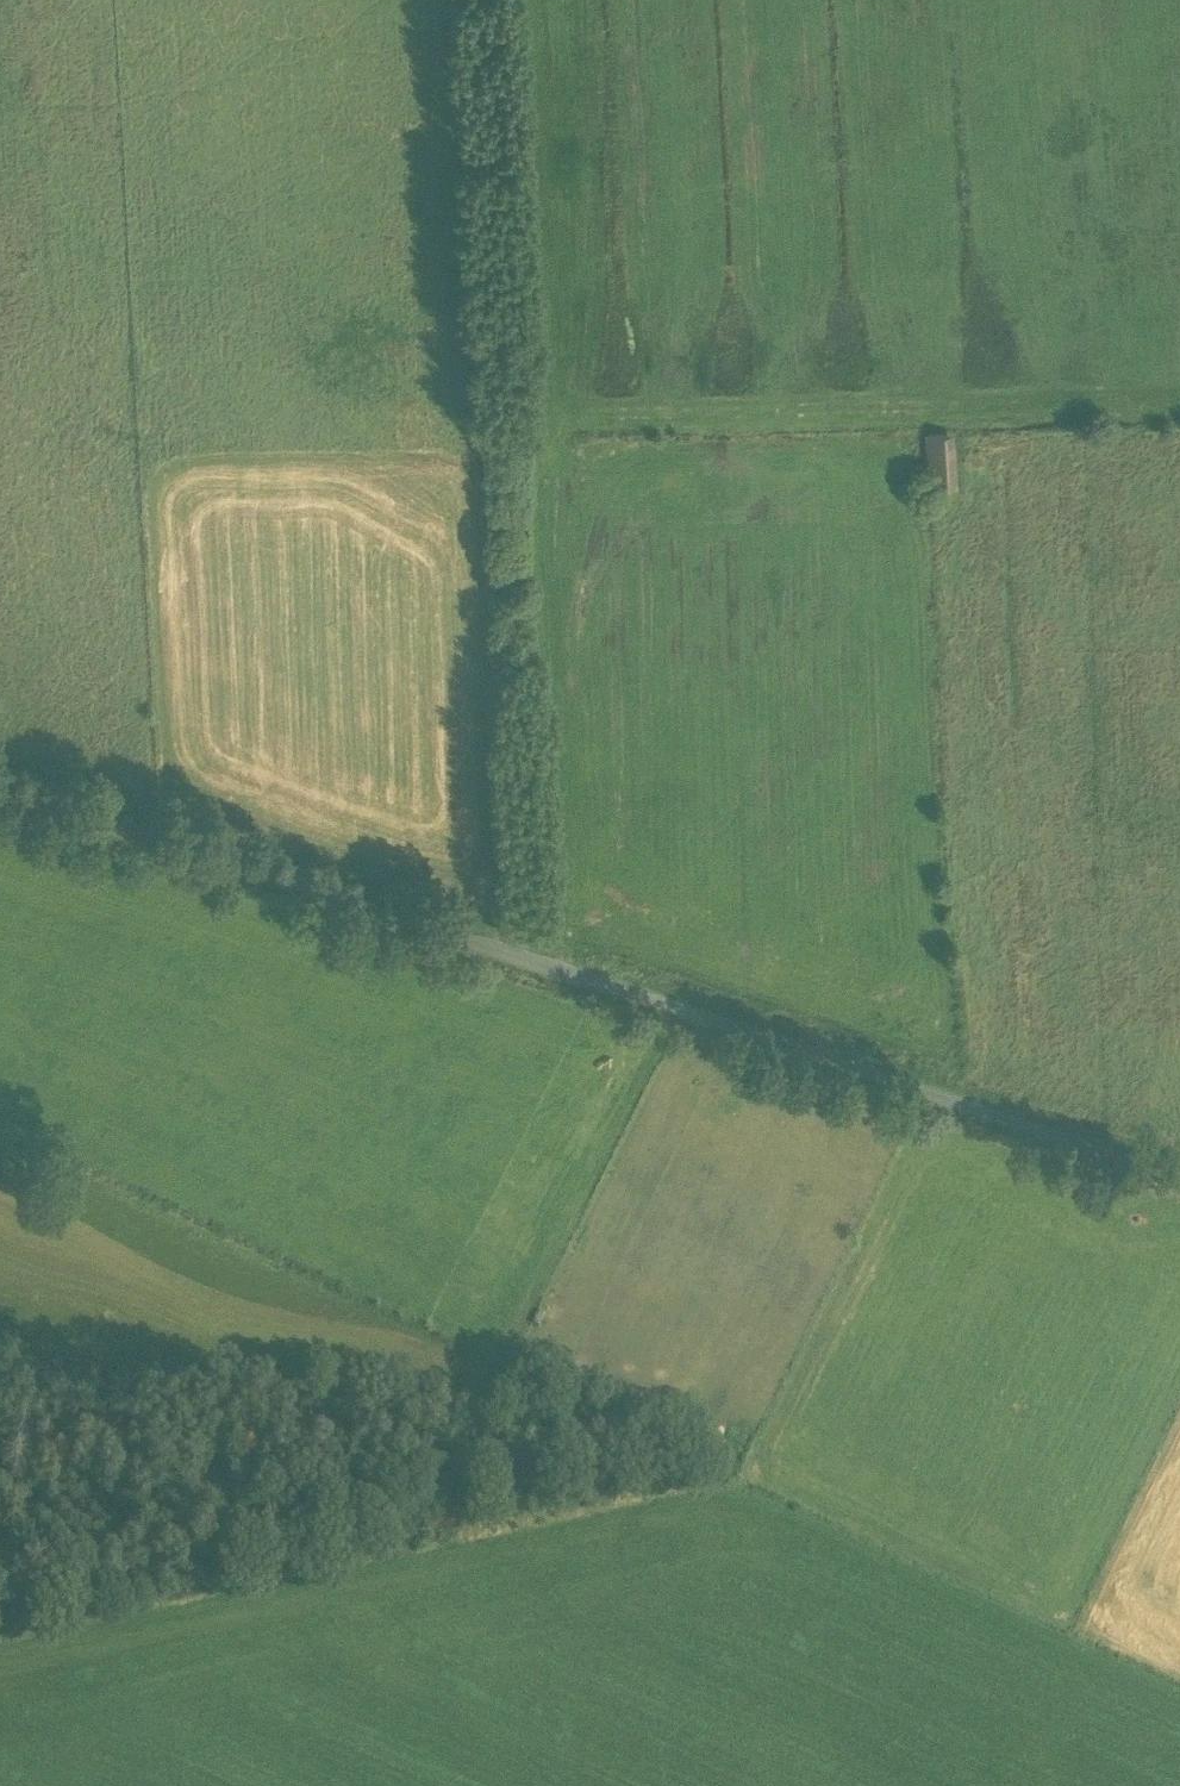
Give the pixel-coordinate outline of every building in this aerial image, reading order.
[(975,437),(935,439),(938,498),(978,496),(975,437)]
